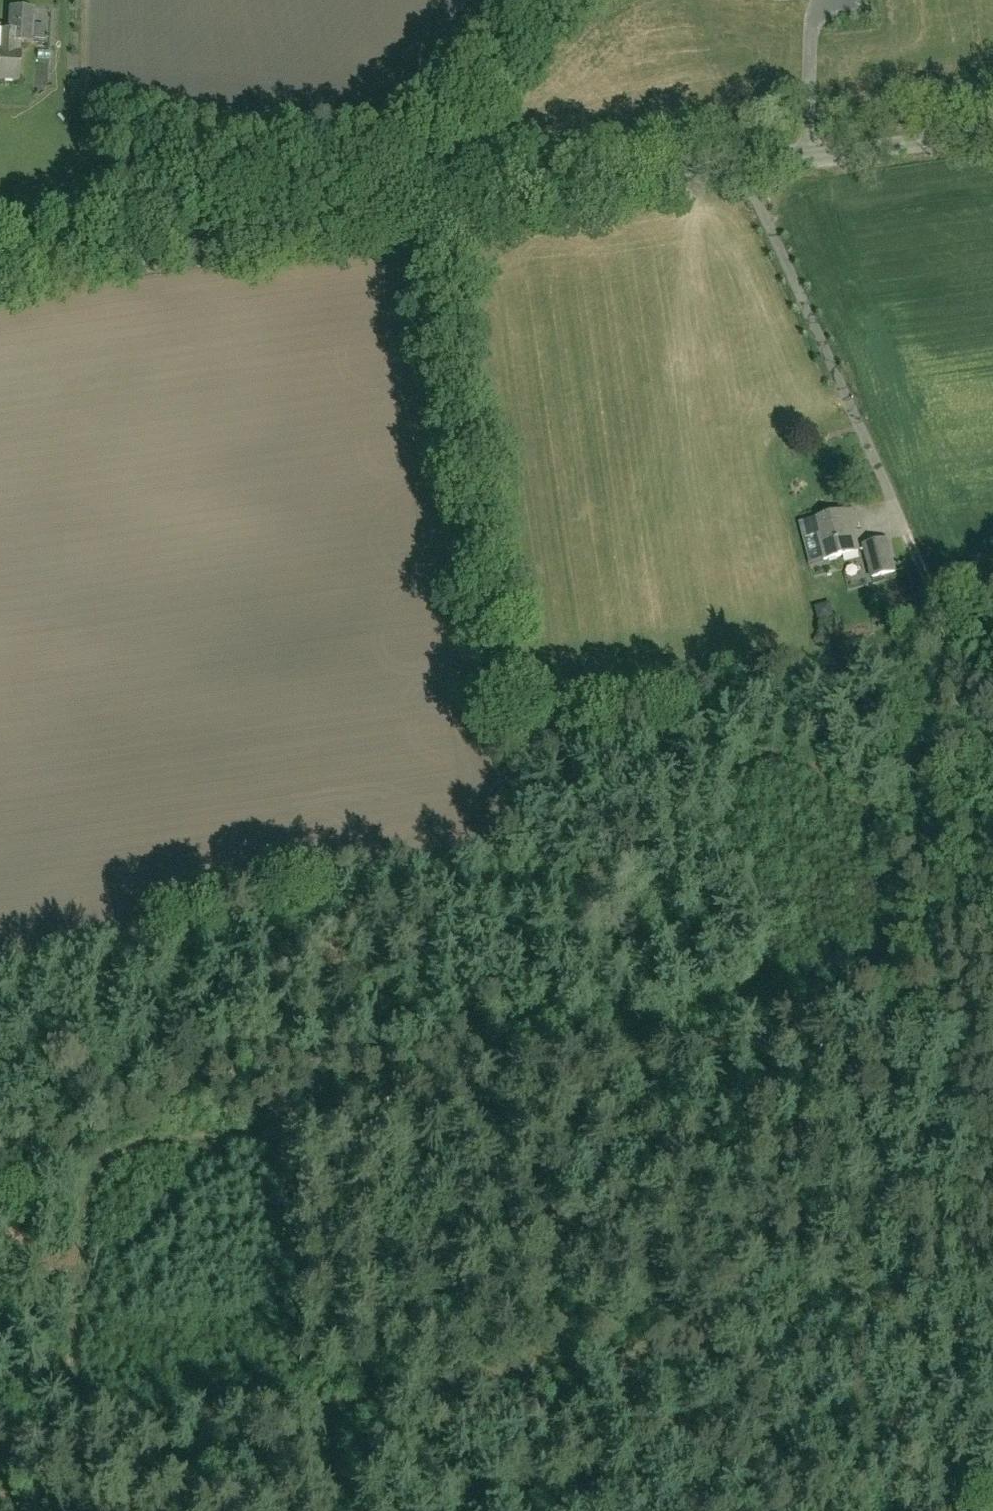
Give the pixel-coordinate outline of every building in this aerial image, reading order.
[(18,81),(20,53),(19,53),(20,42),(32,43),(34,9),(10,7),(9,32),(0,31),(0,80),(18,81)] [(854,510),(802,523),(805,537),(817,534),(824,561),(859,551),(852,525),(857,523),(854,510)] [(895,571),(887,540),(864,546),(872,578),(895,571)]
